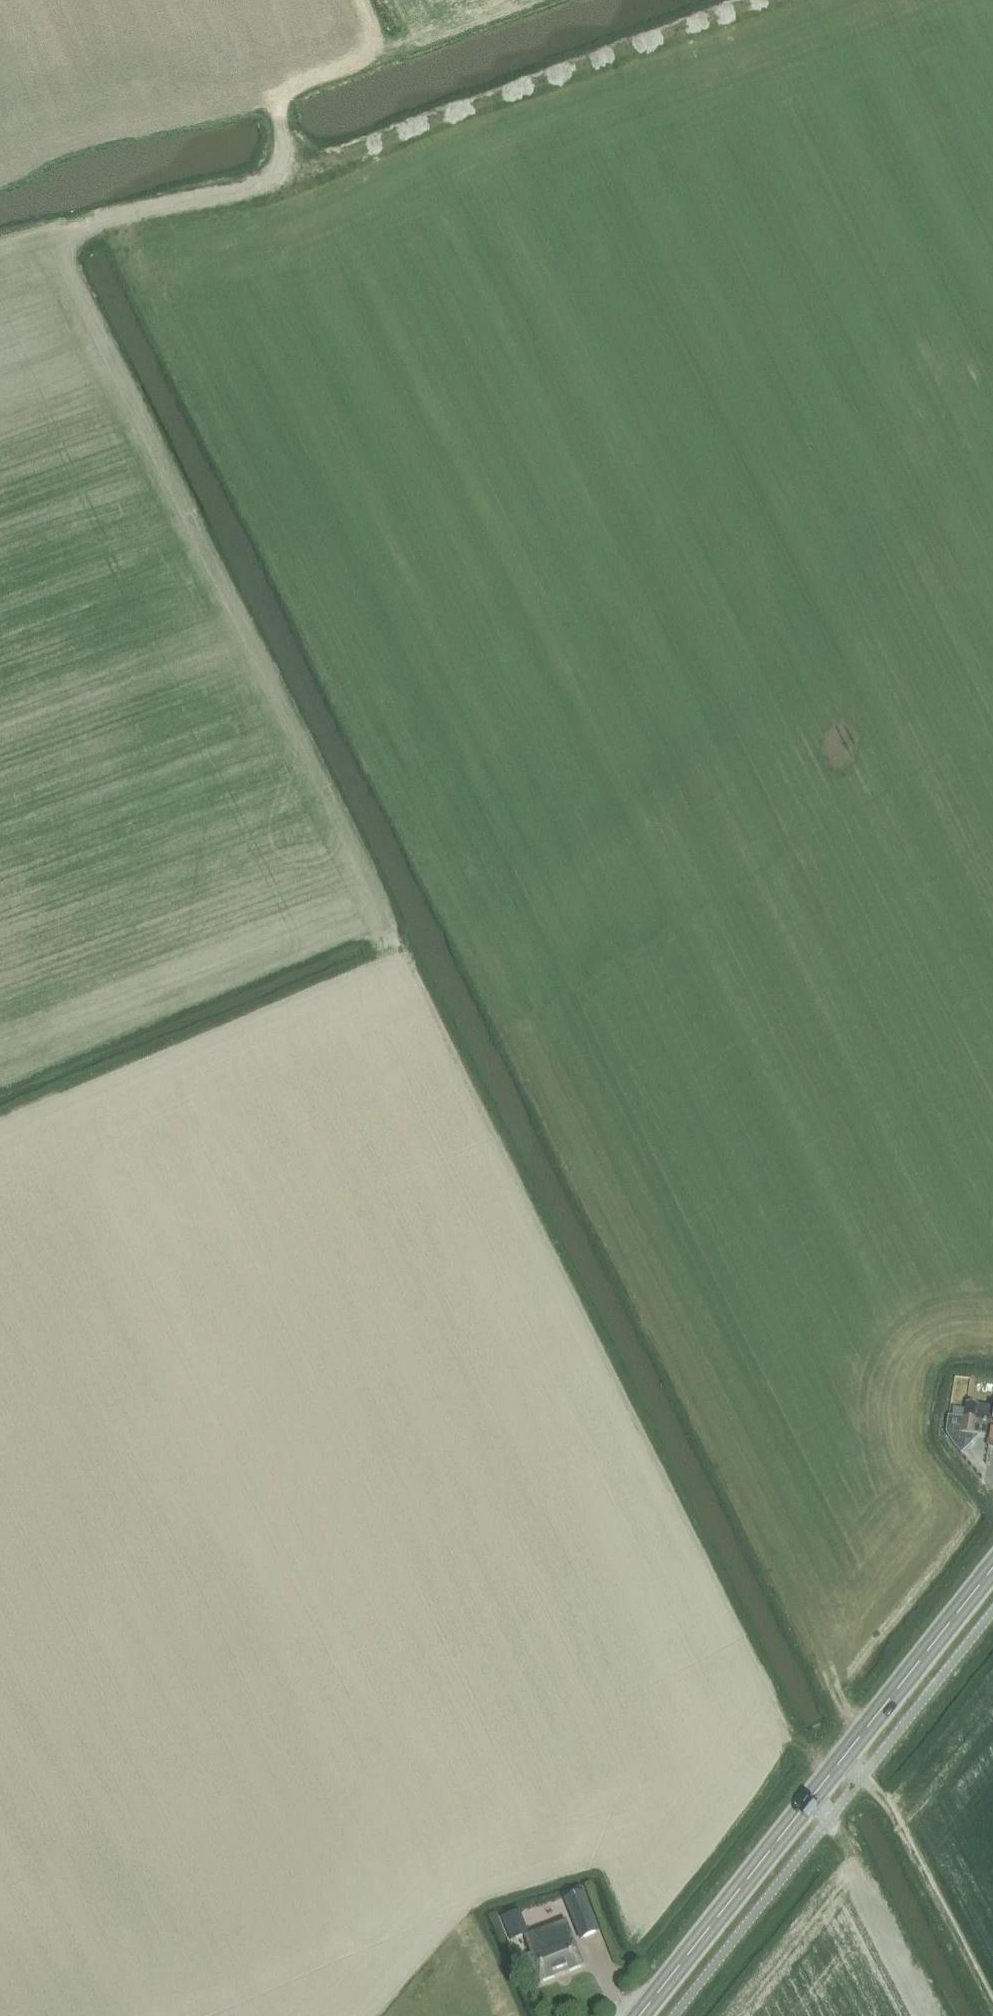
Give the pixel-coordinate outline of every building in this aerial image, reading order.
[(965,1420),(992,1424),(992,1408),(979,1406),(967,1405),(965,1420)] [(946,1435),(955,1448),(962,1455),(972,1436),(991,1438),(990,1448),(992,1448),(992,1426),(992,1425),(992,1424),(965,1420),(948,1418),(946,1435)] [(600,1934),(584,1894),(565,1901),(581,1942),(600,1934)] [(565,1922),(534,1934),(525,1938),(532,1957),(530,1958),(541,1984),(564,1974),(584,1966),(575,1941),(573,1942),(565,1922)] [(530,1934),(526,1924),(506,1932),(511,1942),(530,1934)]
